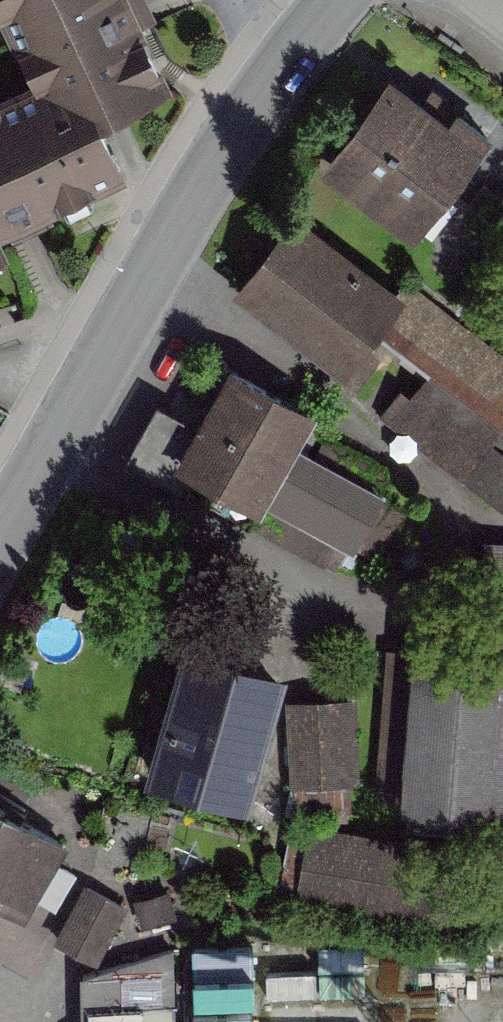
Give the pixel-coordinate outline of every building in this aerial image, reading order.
[(28,80),(101,112),(169,82),(132,0),(0,0),(0,18),(28,80)] [(401,73),(336,173),(440,241),(502,144),(502,139),(401,73)] [(128,174),(101,112),(28,80),(0,92),(0,231),(128,174)] [(301,215),(239,299),(347,378),(377,336),(416,364),(380,414),(494,499),(502,487),(502,456),(481,440),(502,409),(502,363),(301,215)] [(338,416),(259,365),(194,467),(351,568),(395,500),(316,449),(338,416)] [(413,658),(401,818),(502,826),(502,545),(489,543),(480,663),(413,658)] [(184,655),(146,784),(246,813),(283,684),(184,655)] [(358,704),(288,706),(291,791),(361,788),(358,704)] [(0,810),(0,911),(23,924),(66,848),(0,810)] [(461,855),(309,828),(295,907),(447,934),(461,855)] [(126,908),(87,888),(58,947),(97,966),(126,908)] [(171,894),(136,903),(143,927),(177,918),(171,894)]
